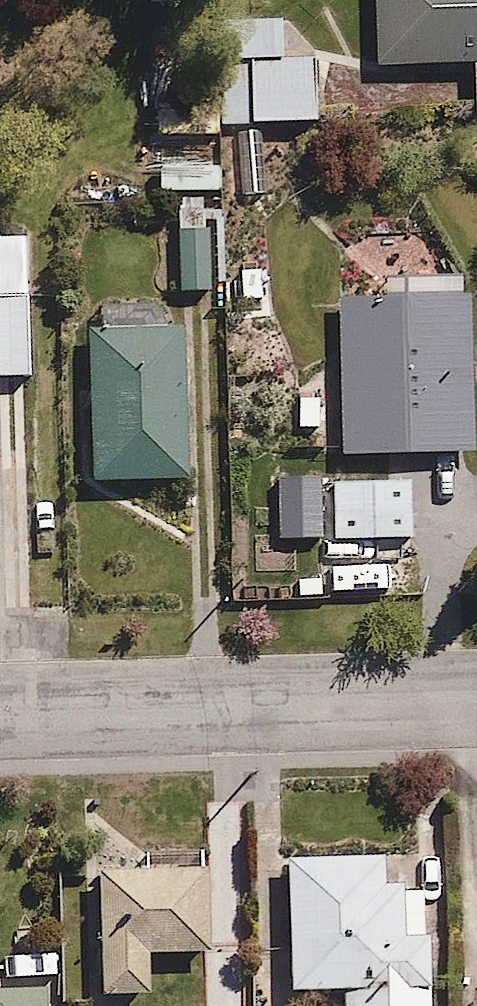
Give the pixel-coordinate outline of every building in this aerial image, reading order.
[(377,65),(472,66),(471,119),(476,119),(476,0),(378,0),(377,65)] [(318,48),(229,50),(231,127),(320,125),(318,48)] [(205,297),(205,224),(168,224),(168,297),(205,297)] [(32,389),(29,257),(0,258),(0,390),(32,389)] [(336,456),(476,455),(475,273),(380,273),(380,300),(335,300),(336,456)] [(185,326),(92,325),(91,486),(184,486),(185,326)] [(413,479),(278,483),(279,520),(335,518),(335,545),(415,542),(413,479)] [(138,867),(93,868),(96,1001),(150,1000),(149,955),(209,953),(207,849),(138,850),(138,867)] [(279,857),(282,992),(337,991),(338,1005),(431,1005),(428,890),(384,891),(383,855),(279,857)] [(45,991),(0,992),(0,1005),(46,1005),(45,991)]
